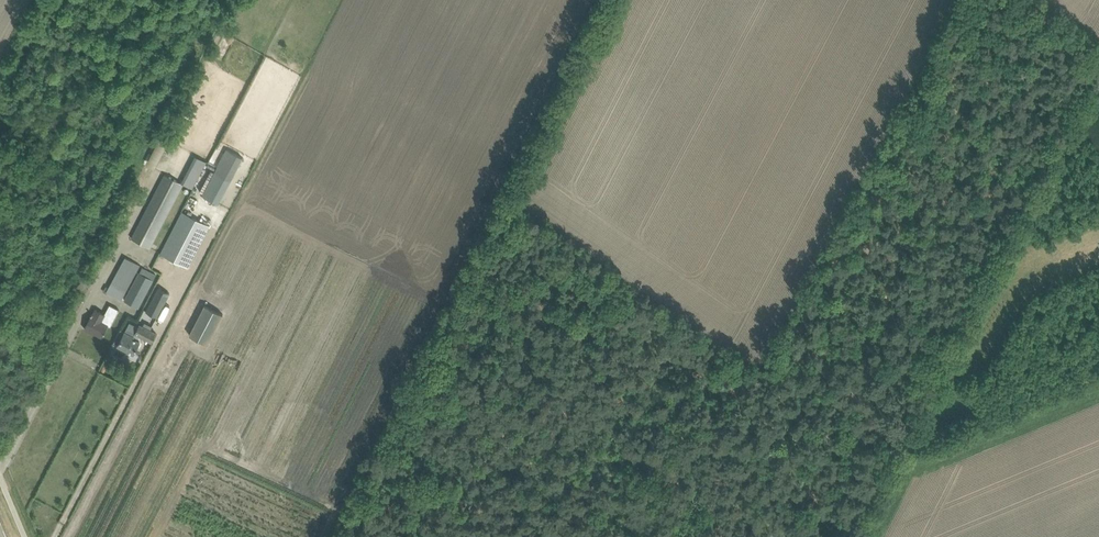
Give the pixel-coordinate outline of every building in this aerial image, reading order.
[(226,148),(219,162),(214,172),(230,180),(243,157),(226,148)] [(196,156),(181,184),(163,175),(131,238),(150,248),(183,184),(192,189),(206,161),(196,156)] [(182,213),(162,252),(188,265),(208,226),(182,213)] [(141,268),(124,301),(138,308),(154,278),(156,274),(142,267),(141,268)] [(159,286),(147,311),(158,317),(162,308),(170,292),(159,286)] [(91,316),(85,328),(101,337),(104,332),(105,331),(104,331),(107,324),(110,326),(118,309),(109,304),(104,314),(94,309),(92,314),(91,314),(91,315),(91,316)] [(204,305),(189,335),(208,345),(224,315),(204,305)] [(124,332),(118,345),(133,353),(135,350),(137,345),(140,347),(142,342),(140,341),(139,341),(142,336),(151,341),(156,333),(140,324),(135,333),(133,336),(124,332)]
